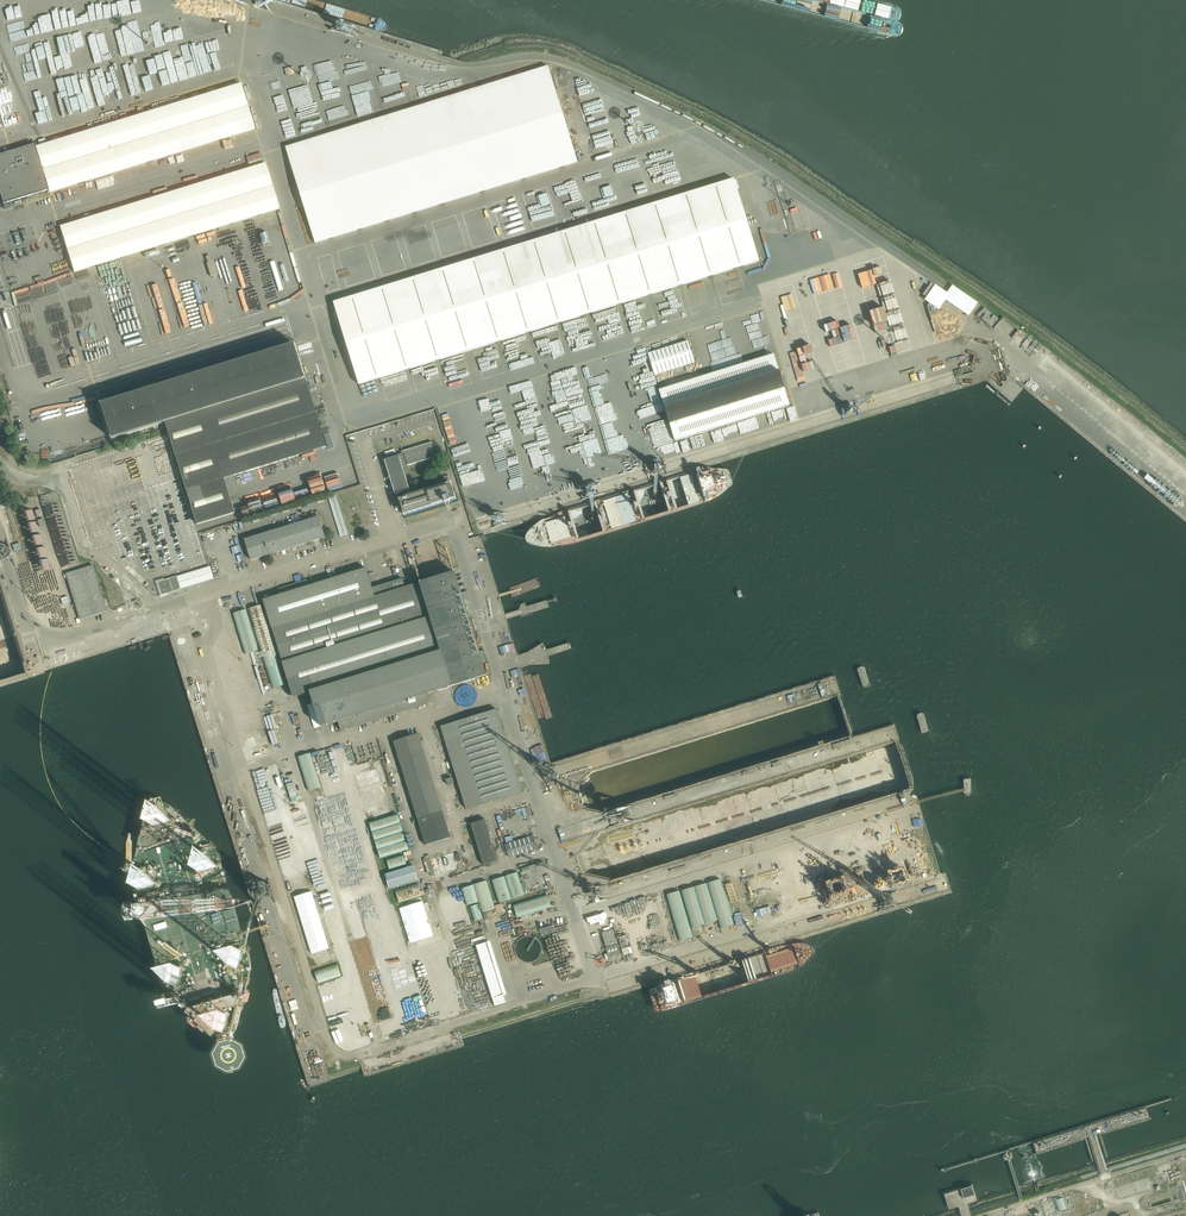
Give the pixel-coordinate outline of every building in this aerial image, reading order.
[(169,24),(154,27),(159,45),(183,39),(182,36),(186,35),(184,25),(181,26),(181,25),(174,27),(170,28),(169,24)] [(272,70),(275,69),(273,55),(262,57),(263,64),(270,62),(272,70)] [(315,244),(511,183),(578,163),(548,67),(286,148),(315,244)] [(0,155),(0,194),(3,204),(48,190),(49,193),(254,130),(240,84),(35,147),(34,144),(0,155)] [(265,163),(60,227),(74,273),(279,209),(265,163)] [(734,180),(334,303),(359,385),(759,262),(734,180)] [(793,192),(785,194),(788,204),(796,202),(793,192)] [(939,310),(945,300),(970,315),(978,302),(952,286),(948,293),(935,285),(925,300),(939,310)] [(991,328),(998,320),(984,308),(977,316),(991,328)] [(648,354),(655,375),(694,363),(688,341),(648,354)] [(133,395),(101,404),(111,435),(112,439),(129,434),(131,440),(148,434),(146,429),(166,422),(202,411),(223,479),(224,479),(245,473),(247,482),(261,477),(259,468),(304,454),(327,447),(295,345),(133,395)] [(675,441),(789,406),(773,355),(659,390),(675,441)] [(215,367),(225,364),(223,357),(213,360),(215,367)] [(202,411),(166,422),(197,525),(235,513),(224,479),(223,479),(202,411)] [(94,450),(101,448),(98,438),(91,440),(94,450)] [(451,483),(411,495),(402,467),(436,457),(432,442),(403,451),(404,453),(398,454),(399,455),(384,460),(395,494),(403,491),(405,497),(399,499),(404,514),(445,502),(445,504),(450,502),(449,500),(455,498),(451,483)] [(329,497),(341,537),(348,535),(337,494),(329,497)] [(486,506),(478,508),(480,515),(488,513),(486,506)] [(251,561),(325,537),(319,516),(313,518),(312,516),(305,518),(305,520),(290,525),(289,521),(277,525),(279,529),(244,539),(251,561)] [(107,611),(93,565),(65,573),(80,620),(107,611)] [(210,566),(158,582),(162,595),(214,579),(210,566)] [(455,572),(405,587),(402,578),(372,588),(366,568),(349,573),(348,571),(341,573),(342,575),(320,582),(319,579),(314,581),(314,584),(309,585),(307,579),(278,588),(280,594),(263,600),(293,698),(304,694),(314,728),(338,721),(341,731),(432,703),(429,693),(487,675),(455,572)] [(262,605),(248,610),(272,689),(286,685),(262,605)] [(246,610),(233,614),(246,655),(259,651),(246,610)] [(523,792),(497,709),(440,727),(466,809),(523,792)] [(425,845),(451,837),(419,733),(393,741),(425,845)] [(850,739),(833,745),(834,750),(852,744),(850,739)] [(311,754),(298,758),(309,792),(322,788),(311,754)] [(659,815),(638,830),(655,855),(673,851),(668,851),(667,846),(680,843),(679,846),(682,846),(680,837),(697,834),(699,837),(803,815),(799,815),(812,812),(813,812),(811,809),(814,808),(813,811),(825,803),(826,802),(830,801),(832,803),(860,797),(862,779),(851,764),(802,775),(801,783),(804,783),(798,787),(797,786),(659,815)] [(377,768),(356,775),(360,789),(382,782),(377,768)] [(448,786),(454,784),(452,777),(446,779),(448,786)] [(377,805),(366,808),(367,815),(387,810),(385,803),(377,805)] [(398,814),(369,823),(380,859),(409,850),(398,814)] [(470,824),(483,865),(498,860),(485,819),(470,824)] [(601,855),(602,861),(614,863),(617,863),(618,865),(624,866),(630,864),(632,862),(634,862),(634,861),(632,854),(630,851),(626,851),(624,848),(631,846),(632,843),(638,841),(634,829),(629,831),(624,834),(620,835),(601,851),(601,855)] [(533,836),(504,845),(508,858),(537,849),(533,836)] [(464,867),(459,850),(430,859),(435,876),(464,867)] [(389,870),(407,865),(404,856),(387,861),(389,870)] [(406,868),(385,874),(390,889),(418,881),(413,864),(406,866),(406,868)] [(517,873),(505,877),(512,900),(525,896),(517,873)] [(552,887),(548,876),(541,878),(545,889),(552,887)] [(504,877),(492,880),(499,904),(512,900),(504,877)] [(721,880),(708,884),(721,930),(734,926),(721,880)] [(486,881),(474,884),(483,913),(495,909),(486,881)] [(418,883),(395,890),(398,903),(422,896),(418,883)] [(707,884),(694,888),(705,925),(718,922),(707,884)] [(473,886),(461,890),(467,907),(478,903),(473,886)] [(694,888),(681,892),(692,929),(705,925),(694,888)] [(679,891),(667,895),(680,941),(693,937),(679,891)] [(548,895),(514,905),(517,917),(551,907),(548,895)] [(478,904),(470,907),(475,921),(482,919),(478,904)] [(766,907),(756,910),(758,917),(769,914),(766,907)] [(603,913),(588,917),(590,924),(605,920),(603,913)] [(553,925),(539,930),(541,936),(555,932),(553,925)] [(613,929),(602,933),(606,946),(617,943),(613,929)] [(480,945),(495,993),(505,990),(490,942),(480,945)] [(620,954),(617,945),(606,948),(609,958),(620,954)] [(624,955),(631,953),(629,946),(622,948),(624,955)] [(523,964),(542,957),(539,948),(522,953),(523,955),(520,956),(523,964)] [(337,964),(314,971),(318,984),(341,976),(337,964)] [(963,1199),(974,1195),(971,1187),(960,1190),(963,1199)] [(1058,1212),(1067,1209),(1063,1198),(1054,1200),(1058,1212)] [(969,1208),(960,1210),(962,1215),(971,1215),(969,1208)]
